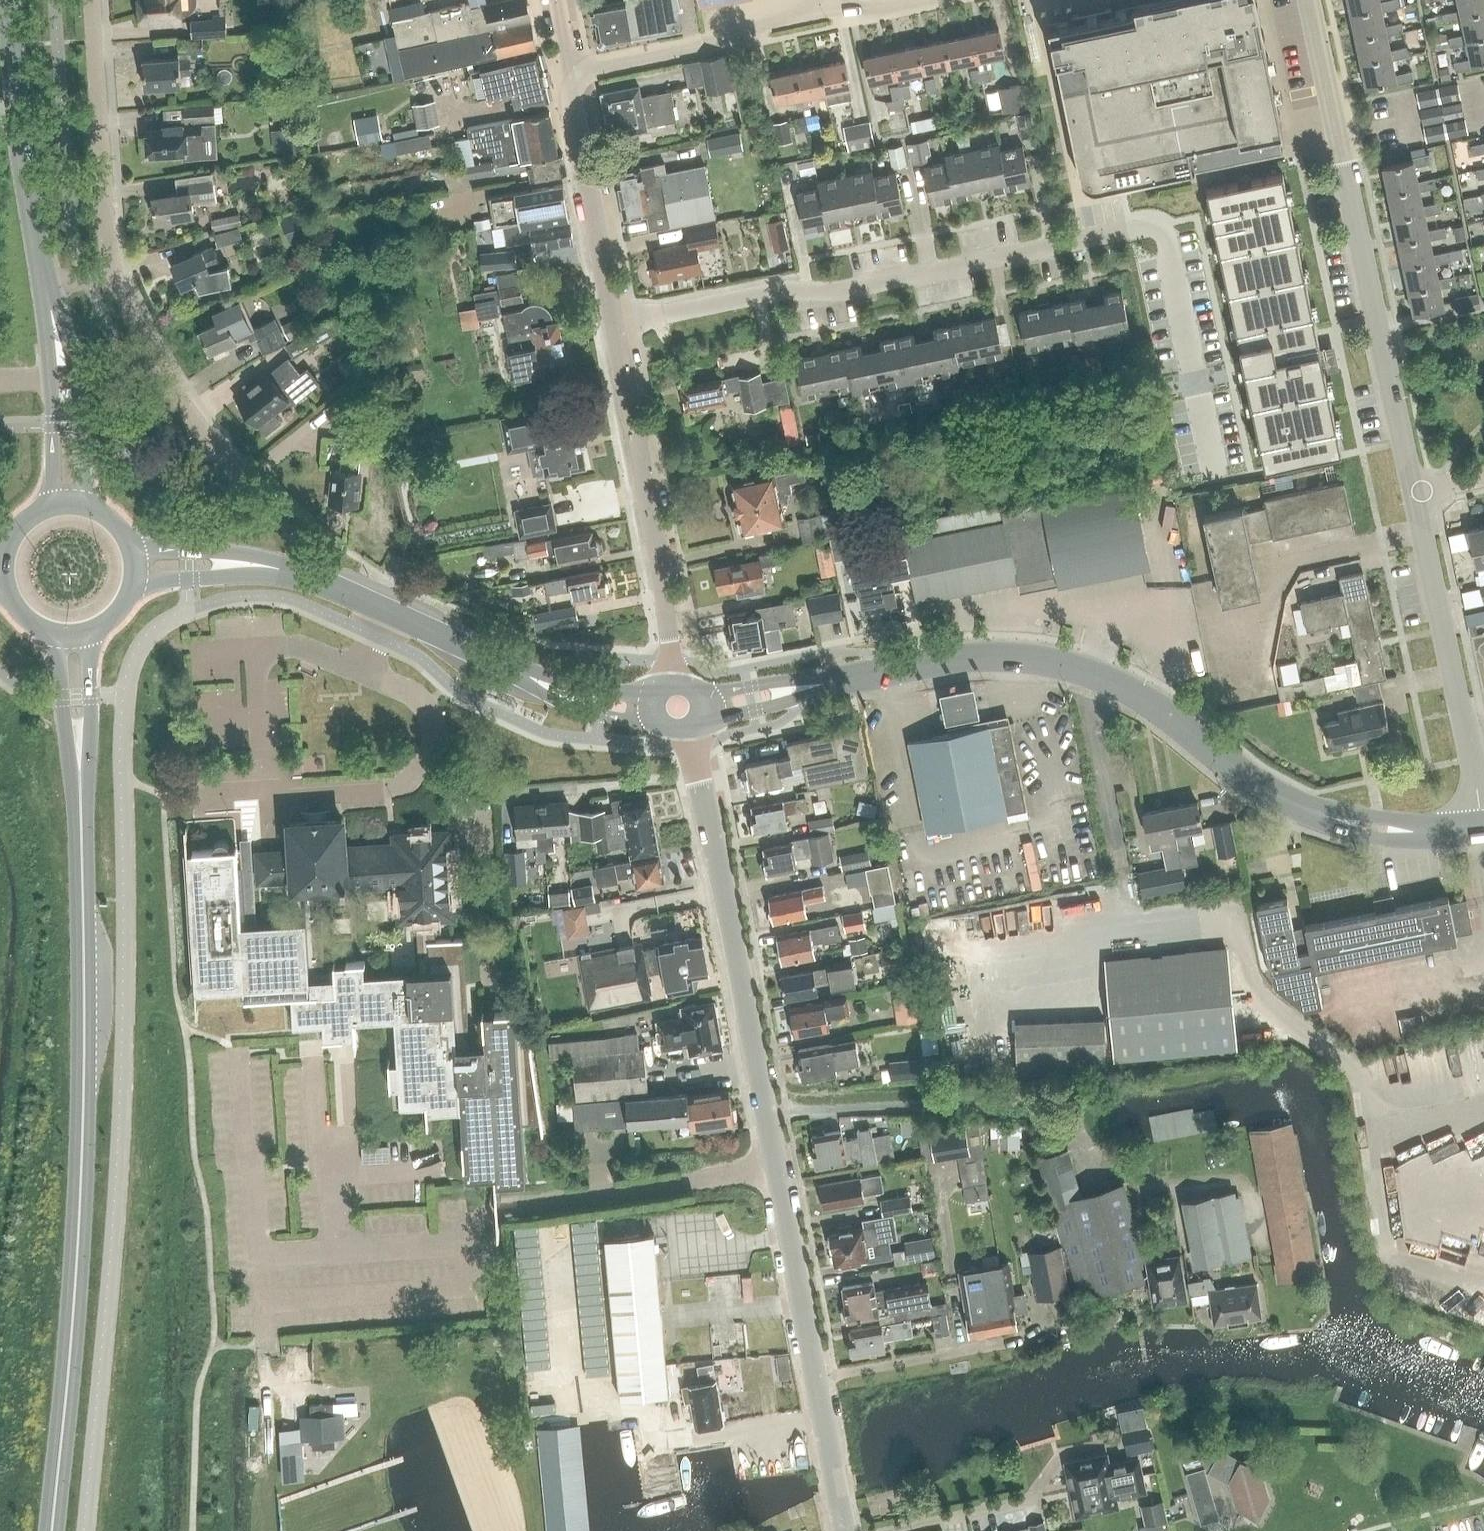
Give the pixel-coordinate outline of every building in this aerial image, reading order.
[(141,24),(157,23),(158,26),(180,24),(180,15),(186,15),(192,11),(195,5),(194,0),(140,0),(141,24)] [(390,10),(406,78),(538,49),(528,0),(506,0),(472,8),(471,3),(423,14),(420,3),(390,10)] [(680,0),(626,0),(627,2),(593,9),(596,26),(598,26),(601,42),(601,43),(606,46),(607,45),(635,39),(635,38),(646,35),(646,37),(684,30),(680,10),(682,9),(680,0)] [(701,9),(714,7),(712,0),(699,0),(701,9)] [(1125,184),(1181,173),(1283,152),(1278,130),(1279,130),(1280,130),(1280,129),(1281,129),(1281,128),(1282,128),(1282,127),(1282,126),(1282,125),(1282,124),(1256,0),(1138,0),(1112,6),(1111,4),(1073,12),(1074,19),(1049,24),(1081,178),(1081,179),(1081,180),(1082,181),(1082,182),(1083,183),(1083,184),(1084,184),(1084,185),(1085,185),(1085,186),(1086,186),(1086,187),(1087,187),(1087,188),(1088,188),(1089,188),(1089,189),(1090,189),(1091,189),(1092,190),(1093,190),(1094,190),(1095,190),(1096,190),(1097,190),(1098,190),(1099,190),(1125,184)] [(1351,14),(1382,8),(1383,13),(1399,9),(1397,0),(1395,0),(1381,3),(1380,0),(1348,0),(1351,14)] [(1459,10),(1443,13),(1443,14),(1434,16),(1436,24),(1445,22),(1445,23),(1461,20),(1460,16),(1483,11),(1483,0),(1457,0),(1459,10)] [(1386,28),(1383,13),(1382,8),(1351,14),(1356,39),(1387,32),(1388,38),(1404,35),(1402,25),(1386,28)] [(1460,16),(1461,20),(1464,36),(1448,39),(1450,48),(1466,45),(1465,41),(1483,37),(1483,11),(1460,16)] [(214,20),(191,22),(192,38),(228,36),(227,15),(214,16),(214,20)] [(998,31),(972,36),(977,63),(978,70),(979,71),(980,71),(988,69),(992,69),(992,67),(990,60),(1004,57),(998,31)] [(1391,52),(1388,38),(1387,32),(1356,39),(1361,63),(1392,57),(1393,62),(1409,58),(1407,49),(1391,52)] [(1449,48),(1446,33),(1432,36),(1435,51),(1449,48)] [(977,63),(972,36),(945,42),(950,68),(977,63)] [(1465,41),(1466,45),(1469,59),(1453,62),(1455,72),(1473,68),(1473,64),(1483,62),(1483,37),(1465,41)] [(202,38),(178,40),(178,42),(179,53),(203,52),(202,38)] [(950,68),(945,42),(918,47),(924,73),(950,68)] [(892,52),(897,78),(899,87),(902,99),(902,98),(911,96),(908,84),(911,84),(909,76),(924,73),(918,47),(892,52)] [(545,88),(548,87),(543,69),(539,52),(480,66),(481,69),(471,71),(467,78),(472,96),(478,100),(488,98),(489,102),(511,96),(515,110),(549,102),(545,88)] [(897,78),(892,52),(865,57),(870,84),(897,78)] [(735,89),(729,56),(706,61),(712,93),(735,89)] [(1397,81),(1398,85),(1414,82),(1412,72),(1396,75),(1393,62),(1392,57),(1361,63),(1366,88),(1397,81)] [(179,58),(143,60),(145,88),(181,86),(180,72),(190,72),(189,61),(180,62),(179,58)] [(844,64),(820,69),(826,95),(828,105),(852,99),(850,90),(844,64)] [(1448,67),(1440,69),(1442,81),(1451,79),(1448,67)] [(808,99),(826,95),(820,69),(796,74),(804,109),(810,108),(808,99)] [(988,69),(980,71),(982,82),(990,80),(988,69)] [(974,83),(982,82),(980,71),(979,71),(972,72),(974,83)] [(799,110),(804,109),(796,74),(772,79),(778,105),(797,101),(799,110)] [(935,77),(924,79),(927,93),(938,91),(935,77)] [(1028,108),(1022,83),(997,89),(1002,114),(1028,108)] [(1459,99),(1456,85),(1437,89),(1440,103),(1459,99)] [(602,95),(611,138),(648,131),(647,125),(653,124),(654,126),(676,121),(675,120),(672,107),(675,107),(672,91),(669,92),(670,93),(659,96),(658,94),(648,96),(648,99),(642,100),(640,87),(602,95)] [(894,100),(902,99),(899,87),(891,89),(894,100)] [(1434,90),(1416,94),(1419,108),(1437,104),(1434,90)] [(937,92),(930,94),(931,101),(939,100),(937,92)] [(894,100),(886,101),(888,111),(904,107),(902,98),(902,99),(894,100)] [(431,101),(412,106),(418,129),(437,125),(431,101)] [(1462,115),(1460,103),(1442,107),(1444,119),(1462,115)] [(203,124),(216,123),(214,106),(184,109),(185,125),(192,125),(203,124)] [(1441,121),(1438,108),(1420,112),(1423,125),(1441,121)] [(1023,139),(1035,137),(1030,113),(1011,117),(1012,124),(1019,122),(1023,139)] [(558,156),(550,115),(513,122),(468,129),(470,140),(473,140),(475,144),(477,149),(479,152),(484,156),(492,156),(498,154),(500,159),(494,160),(496,168),(558,156)] [(805,119),(808,131),(819,128),(817,117),(805,119)] [(808,131),(805,119),(793,122),(796,133),(808,131)] [(922,119),(911,121),(913,132),(924,130),(922,119)] [(1467,134),(1464,120),(1444,124),(1447,137),(1467,134)] [(774,126),(778,145),(790,142),(787,123),(774,126)] [(151,158),(185,155),(185,158),(205,156),(203,124),(192,125),(185,125),(165,127),(165,130),(149,131),(151,158)] [(1442,124),(1424,128),(1427,142),(1445,138),(1442,124)] [(874,145),(869,125),(843,131),(848,150),(874,145)] [(282,129),(284,150),(303,148),(301,127),(282,129)] [(360,144),(383,140),(381,128),(357,132),(360,144)] [(740,133),(707,139),(711,156),(743,150),(740,133)] [(435,135),(394,141),(396,159),(399,158),(399,155),(432,150),(430,137),(435,136),(435,135)] [(930,161),(926,142),(907,146),(910,165),(930,161)] [(1470,146),(1472,156),(1483,153),(1483,143),(1470,146)] [(905,168),(901,147),(887,150),(891,170),(905,168)] [(1006,191),(999,153),(997,147),(973,152),(980,188),(990,186),(992,194),(1006,191)] [(999,153),(1006,191),(1031,186),(1023,148),(999,153)] [(980,188),(973,152),(948,157),(950,164),(957,201),(971,198),(970,190),(980,188)] [(562,156),(558,156),(496,168),(497,176),(529,170),(532,181),(567,174),(562,156)] [(1431,165),(1429,156),(1414,159),(1414,163),(1383,169),(1388,193),(1419,187),(1418,182),(1416,168),(1431,165)] [(799,163),(801,175),(816,172),(813,160),(799,163)] [(471,181),(496,177),(494,163),(468,168),(471,181)] [(957,201),(950,164),(925,169),(933,206),(957,201)] [(651,232),(716,220),(706,168),(667,175),(666,166),(618,175),(627,221),(648,217),(651,232)] [(1483,178),(1483,168),(1475,170),(1477,179),(1483,178)] [(192,205),(216,204),(212,174),(175,180),(178,195),(153,198),(156,222),(194,217),(192,205)] [(846,179),(854,215),(863,213),(865,221),(880,218),(872,180),(870,174),(846,179)] [(1283,174),(1207,190),(1211,209),(1216,208),(1218,216),(1212,217),(1219,247),(1221,256),(1227,286),(1229,295),(1235,325),(1237,333),(1244,364),(1245,372),(1251,399),(1253,407),(1259,438),(1265,436),(1267,445),(1261,446),(1265,465),(1341,449),(1337,430),(1332,431),(1330,423),(1335,421),(1329,391),(1324,392),(1322,384),(1327,383),(1325,371),(1324,370),(1332,368),(1328,348),(1320,350),(1320,348),(1313,317),(1308,318),(1306,310),(1312,309),(1305,278),(1300,280),(1298,271),(1303,270),(1297,240),(1292,241),(1290,232),(1295,231),(1289,201),(1283,202),(1282,194),(1287,193),(1283,174)] [(872,180),(880,218),(904,213),(896,175),(872,180)] [(854,215),(846,179),(822,184),(822,190),(831,228),(846,225),(844,217),(854,215)] [(1388,193),(1393,217),(1424,211),(1424,208),(1420,192),(1436,189),(1434,179),(1418,182),(1419,187),(1388,193)] [(521,228),(568,219),(562,187),(488,201),(494,228),(520,223),(521,228)] [(831,228),(822,190),(798,196),(806,234),(831,228)] [(1424,211),(1393,217),(1398,241),(1429,235),(1428,231),(1426,218),(1441,214),(1439,205),(1424,208),(1424,211)] [(241,225),(239,213),(211,219),(213,231),(241,225)] [(475,229),(491,227),(490,218),(474,221),(475,229)] [(789,249),(782,219),(767,223),(774,252),(789,249)] [(520,232),(519,226),(503,229),(507,248),(532,243),(534,254),(573,246),(568,222),(530,229),(530,231),(520,232)] [(690,246),(656,253),(659,270),(652,271),(655,286),(675,282),(674,279),(704,273),(699,251),(721,246),(716,222),(686,228),(690,246)] [(1466,238),(1464,225),(1453,227),(1456,240),(1466,238)] [(1430,241),(1446,238),(1444,228),(1428,231),(1429,235),(1398,241),(1403,266),(1434,259),(1433,257),(1430,241)] [(221,248),(244,242),(242,231),(218,237),(221,248)] [(172,265),(182,290),(196,284),(197,287),(200,286),(201,290),(212,285),(214,289),(232,285),(229,267),(219,269),(218,267),(222,265),(214,248),(172,265)] [(480,252),(481,269),(517,267),(516,250),(480,252)] [(1451,263),(1449,254),(1433,257),(1434,259),(1403,266),(1407,290),(1439,283),(1438,280),(1435,267),(1451,263)] [(523,301),(520,288),(518,272),(497,276),(499,288),(474,293),(477,307),(479,320),(500,315),(499,306),(503,305),(523,301)] [(1444,307),(1440,290),(1456,287),(1454,277),(1438,280),(1439,283),(1407,290),(1412,314),(1444,307)] [(1096,306),(1103,342),(1129,337),(1119,293),(1104,296),(1105,304),(1096,306)] [(1480,308),(1477,294),(1455,299),(1458,313),(1480,308)] [(1103,342),(1096,306),(1086,308),(1084,300),(1068,304),(1076,341),(1077,348),(1103,342)] [(286,344),(276,322),(256,331),(244,302),(214,315),(219,326),(201,334),(211,355),(227,348),(228,352),(238,348),(236,344),(239,343),(239,342),(250,337),(252,342),(260,338),(265,351),(264,352),(264,354),(286,344)] [(1076,341),(1068,304),(1043,309),(1051,346),(1076,341)] [(559,323),(553,324),(552,319),(550,315),(547,311),(543,308),(539,307),(534,307),(529,308),(524,312),(505,316),(513,354),(511,354),(517,381),(568,371),(559,323)] [(1051,346),(1043,309),(1018,315),(1026,352),(1051,346)] [(340,334),(350,328),(343,316),(333,322),(340,334)] [(301,333),(294,318),(282,324),(288,339),(301,333)] [(996,319),(974,323),(982,361),(1004,356),(996,319)] [(333,322),(286,350),(293,362),(340,334),(333,322)] [(951,328),(959,366),(960,366),(982,361),(974,323),(951,328)] [(960,366),(959,366),(951,328),(934,332),(935,341),(927,342),(935,378),(962,372),(960,366)] [(899,339),(908,383),(935,378),(927,342),(918,345),(916,336),(899,339)] [(881,389),(908,383),(899,339),(881,343),(883,351),(874,353),(881,389)] [(854,395),(881,389),(874,353),(863,356),(862,347),(845,351),(853,389),(854,395)] [(845,351),(820,357),(827,394),(853,389),(845,351)] [(1102,369),(1099,354),(1085,357),(1088,372),(1102,369)] [(827,394),(820,357),(796,362),(804,399),(827,394)] [(251,391),(238,401),(259,428),(261,427),(266,434),(280,423),(275,415),(291,403),(293,406),(320,386),(309,371),(302,377),(290,362),(270,377),(269,376),(261,383),(258,380),(248,387),(251,391)] [(739,377),(684,389),(683,389),(684,394),(688,412),(727,404),(725,395),(741,391),(746,413),(768,408),(760,375),(740,379),(739,377)] [(1020,387),(1018,377),(1006,380),(1008,390),(1020,387)] [(980,397),(977,385),(962,388),(965,400),(980,397)] [(962,388),(953,389),(955,400),(964,398),(962,388)] [(871,413),(868,400),(857,403),(859,416),(871,413)] [(911,402),(898,405),(900,414),(911,412),(912,411),(911,404),(911,402)] [(911,404),(912,411),(921,409),(919,402),(911,404)] [(779,409),(782,423),(795,421),(792,406),(779,409)] [(338,419),(340,422),(348,432),(358,424),(349,414),(348,412),(338,419)] [(565,476),(565,472),(587,467),(578,424),(557,428),(558,433),(545,436),(540,412),(503,419),(509,452),(540,446),(546,476),(552,475),(553,479),(565,476)] [(820,441),(818,432),(807,435),(808,443),(820,441)] [(330,503),(357,505),(360,472),(358,472),(359,459),(343,457),(342,470),(333,469),(330,503)] [(732,501),(731,504),(733,516),(737,518),(741,517),(745,534),(785,525),(781,506),(790,504),(789,499),(791,498),(790,494),(794,494),(792,484),(807,481),(804,469),(733,486),(737,500),(732,501)] [(1264,492),(1294,484),(1291,472),(1261,480),(1264,492)] [(1203,519),(1222,604),(1261,595),(1250,543),(1273,538),(1273,540),(1352,522),(1343,484),(1264,502),(1265,508),(1243,513),(1242,510),(1203,519)] [(1001,505),(903,525),(902,525),(912,575),(918,603),(1018,582),(1057,574),(1060,586),(1149,568),(1150,568),(1134,487),(1003,514),(1001,505)] [(1148,508),(1161,508),(1162,495),(1148,495),(1148,508)] [(551,504),(516,511),(521,536),(556,529),(551,504)] [(821,514),(801,518),(806,542),(826,537),(821,514)] [(854,586),(858,585),(862,606),(897,599),(893,579),(912,575),(902,525),(884,529),(890,557),(850,565),(854,586)] [(1483,566),(1483,527),(1468,531),(1476,568),(1483,566)] [(518,560),(558,552),(560,564),(601,557),(601,555),(604,550),(603,544),(598,541),(597,540),(594,540),(593,533),(555,540),(527,545),(526,540),(515,542),(518,560)] [(849,548),(846,535),(828,539),(831,552),(849,548)] [(484,557),(515,552),(513,541),(483,546),(484,557)] [(760,562),(717,570),(721,594),(738,591),(739,597),(766,592),(762,568),(777,565),(775,554),(759,557),(760,562)] [(601,574),(547,584),(549,597),(574,593),(576,605),(609,599),(608,595),(612,594),(610,583),(605,584),(605,581),(602,581),(601,574)] [(1348,623),(1357,664),(1346,666),(1351,687),(1362,685),(1362,686),(1386,680),(1363,574),(1339,580),(1342,595),(1301,604),(1302,609),(1307,632),(1348,623)] [(832,591),(830,579),(804,584),(806,596),(832,591)] [(532,593),(530,583),(510,587),(512,597),(532,593)] [(810,598),(815,622),(843,617),(838,593),(810,598)] [(764,629),(779,627),(797,624),(793,603),(757,609),(758,617),(748,618),(747,613),(730,616),(733,634),(732,634),(733,636),(729,640),(730,647),(736,649),(736,650),(767,645),(764,629)] [(536,615),(538,629),(579,621),(577,608),(549,613),(536,615)] [(1302,609),(1293,611),(1298,634),(1307,632),(1302,609)] [(1281,665),(1285,683),(1300,680),(1296,662),(1281,665)] [(974,677),(939,683),(945,714),(979,708),(974,677)] [(1277,687),(1280,703),(1326,693),(1323,677),(1277,687)] [(1381,698),(1378,685),(1354,689),(1357,703),(1381,698)] [(1292,712),(1289,701),(1280,703),(1278,703),(1280,715),(1292,712)] [(1388,730),(1383,706),(1337,715),(1339,721),(1324,724),(1330,749),(1371,741),(1370,733),(1388,730)] [(1232,722),(1230,711),(1220,713),(1222,723),(1232,722)] [(989,728),(989,727),(909,743),(926,830),(928,839),(951,835),(949,826),(1007,815),(1007,813),(1025,809),(1009,725),(989,728)] [(867,774),(858,729),(787,743),(790,756),(777,759),(777,757),(745,764),(748,775),(745,779),(746,785),(750,787),(751,790),(770,786),(772,789),(779,787),(781,784),(782,784),(780,770),(804,765),(809,787),(867,774)] [(803,798),(752,808),(754,816),(752,817),(755,835),(787,829),(785,816),(806,812),(803,798)] [(582,840),(595,838),(654,826),(649,801),(623,806),(622,800),(612,802),(615,817),(606,819),(605,812),(580,814),(582,840)] [(877,804),(860,801),(857,813),(875,817),(877,804)] [(542,805),(545,851),(554,851),(553,833),(571,831),(569,803),(542,805)] [(1182,867),(1195,865),(1192,847),(1193,846),(1190,831),(1202,828),(1197,803),(1170,808),(1182,867)] [(536,852),(545,851),(542,805),(515,807),(517,835),(535,834),(536,852)] [(1182,867),(1170,808),(1143,813),(1150,849),(1164,846),(1168,868),(1139,874),(1144,896),(1186,887),(1182,867)] [(830,817),(806,822),(808,836),(833,831),(830,817)] [(437,941),(435,917),(452,916),(446,833),(394,837),(395,846),(343,849),(341,820),(288,823),(290,852),(257,855),(258,870),(252,871),(251,866),(236,867),(235,849),(228,850),(226,845),(224,843),(222,842),(218,842),(215,844),(212,847),(212,850),(185,852),(194,986),(191,987),(189,990),(189,993),(189,996),(192,999),(197,1000),(199,999),(201,997),(203,995),(203,992),(244,989),(244,999),(291,996),(293,1025),(322,1023),(323,1038),(323,1040),(354,1037),(355,1050),(356,1049),(354,1021),(394,1019),(397,1062),(389,1063),(389,1061),(388,1062),(390,1089),(391,1088),(398,1087),(400,1107),(426,1105),(426,1113),(461,1110),(466,1180),(496,1177),(499,1197),(500,1197),(499,1185),(529,1182),(525,1124),(542,1122),(532,1030),(519,1031),(516,1010),(482,1013),(485,1042),(471,1044),(464,939),(437,941)] [(1236,854),(1230,822),(1212,826),(1218,857),(1236,854)] [(658,854),(654,826),(595,838),(598,854),(611,851),(611,849),(629,846),(631,859),(658,854)] [(815,861),(820,864),(827,863),(829,858),(834,858),(829,833),(792,840),(793,845),(764,850),(766,858),(763,859),(763,862),(760,864),(762,872),(766,873),(766,877),(797,871),(795,858),(811,856),(812,862),(815,861)] [(871,865),(868,850),(839,856),(842,870),(871,865)] [(524,851),(506,852),(508,884),(526,883),(524,851)] [(618,882),(618,880),(617,878),(634,875),(636,887),(664,882),(660,857),(601,868),(595,869),(598,886),(618,882)] [(887,866),(866,871),(871,894),(872,894),(875,907),(895,903),(887,866)] [(592,885),(572,889),(575,905),(595,901),(592,885)] [(571,906),(569,887),(548,890),(550,908),(571,906)] [(825,899),(822,887),(770,898),(772,909),(769,911),(771,920),(774,921),(775,923),(807,917),(804,904),(825,899)] [(1305,926),(1315,972),(1316,971),(1315,970),(1457,941),(1456,935),(1473,932),(1466,900),(1449,903),(1448,897),(1395,908),(1392,895),(1374,899),(1376,912),(1305,926)] [(1316,971),(1315,972),(1305,926),(1293,929),(1287,899),(1257,905),(1270,970),(1272,970),(1275,984),(1305,1008),(1323,1004),(1316,971)] [(584,905),(586,914),(601,912),(599,903),(584,905)] [(883,907),(872,909),(875,921),(885,920),(883,907)] [(866,928),(862,910),(842,914),(846,932),(866,928)] [(839,939),(836,925),(777,937),(780,950),(778,953),(779,959),(782,961),(782,964),(815,958),(813,944),(839,939)] [(579,955),(589,1010),(652,999),(647,973),(663,970),(667,995),(693,990),(691,978),(707,975),(707,976),(708,975),(702,937),(700,937),(700,938),(659,945),(659,946),(643,949),(642,943),(579,955)] [(865,937),(849,940),(852,955),(868,952),(865,937)] [(900,948),(880,952),(885,974),(904,970),(900,948)] [(813,969),(781,975),(785,998),(817,992),(816,982),(830,980),(833,993),(856,989),(851,959),(827,963),(828,967),(813,970),(813,969)] [(1109,992),(1115,1060),(1236,1049),(1229,981),(1109,992)] [(897,1000),(900,1023),(928,1019),(925,995),(897,1000)] [(824,1004),(790,1010),(793,1022),(791,1025),(793,1032),(795,1033),(795,1036),(829,1030),(827,1016),(849,1012),(846,998),(824,1002),(824,1004)] [(657,1037),(664,1036),(666,1047),(688,1043),(691,1056),(703,1054),(704,1051),(721,1048),(717,1026),(713,1003),(696,1006),(693,1004),(682,1006),(684,1020),(655,1025),(657,1037)] [(1425,1026),(1422,1013),(1398,1018),(1401,1031),(1425,1026)] [(1017,1071),(1107,1067),(1105,1019),(1015,1023),(1017,1071)] [(636,1051),(634,1036),(550,1044),(551,1057),(573,1055),(577,1100),(647,1094),(643,1050),(636,1051)] [(831,1045),(831,1044),(798,1050),(800,1063),(800,1065),(798,1070),(799,1075),(802,1079),(802,1080),(836,1075),(835,1068),(859,1064),(855,1041),(831,1045)] [(933,1059),(889,1063),(890,1081),(934,1077),(933,1059)] [(690,1130),(733,1124),(729,1091),(687,1097),(687,1093),(574,1103),(576,1131),(690,1121),(690,1130)] [(965,1123),(929,1129),(934,1161),(970,1156),(965,1123)] [(1292,1123),(1251,1130),(1254,1150),(1256,1150),(1276,1264),(1313,1258),(1301,1185),(1303,1184),(1292,1123)] [(841,1131),(813,1136),(816,1150),(815,1150),(819,1168),(847,1163),(846,1162),(864,1159),(865,1165),(877,1163),(877,1162),(893,1159),(889,1134),(873,1137),(871,1129),(859,1131),(860,1137),(844,1141),(841,1131)] [(1007,1134),(1008,1149),(1020,1149),(1020,1134),(1007,1134)] [(1396,1178),(1405,1241),(1434,1245),(1442,1243),(1444,1234),(1474,1238),(1476,1238),(1474,1226),(1466,1225),(1464,1208),(1466,1196),(1463,1182),(1465,1173),(1466,1180),(1469,1158),(1468,1147),(1453,1145),(1434,1148),(1422,1146),(1400,1149),(1396,1178)] [(1064,1241),(1081,1296),(1143,1278),(1137,1259),(1144,1257),(1122,1183),(1080,1196),(1066,1149),(1036,1158),(1061,1242),(1064,1241)] [(825,1208),(864,1201),(863,1195),(883,1191),(880,1175),(821,1185),(825,1208)] [(987,1182),(964,1186),(967,1202),(990,1198),(987,1182)] [(1234,1191),(1223,1192),(1184,1199),(1195,1261),(1195,1262),(1210,1260),(1246,1253),(1244,1237),(1242,1238),(1234,1195),(1234,1191)] [(909,1197),(881,1201),(883,1216),(911,1211),(909,1197)] [(893,1214),(862,1220),(863,1228),(851,1230),(851,1231),(829,1235),(835,1266),(868,1260),(869,1262),(892,1257),(889,1241),(898,1240),(893,1214)] [(655,1233),(606,1238),(620,1398),(669,1394),(655,1233)] [(932,1238),(905,1243),(908,1262),(936,1258),(932,1238)] [(1059,1246),(1028,1252),(1037,1299),(1068,1294),(1059,1246)] [(998,1254),(982,1257),(984,1267),(1000,1264),(998,1254)] [(1147,1261),(1155,1305),(1155,1306),(1186,1300),(1180,1271),(1183,1271),(1180,1259),(1178,1259),(1178,1256),(1147,1261)] [(938,1259),(921,1262),(923,1276),(941,1273),(938,1259)] [(984,1267),(982,1267),(993,1332),(1017,1328),(1014,1312),(1027,1309),(1024,1294),(1011,1296),(1006,1263),(1000,1264),(984,1267)] [(982,1267),(958,1272),(970,1336),(993,1332),(982,1267)] [(1213,1324),(1260,1317),(1256,1283),(1215,1289),(1209,1278),(1188,1282),(1190,1294),(1208,1292),(1213,1324)] [(931,1306),(927,1284),(875,1292),(873,1283),(843,1288),(846,1306),(844,1305),(844,1307),(841,1310),(843,1318),(847,1321),(931,1306)] [(932,1316),(936,1335),(950,1332),(946,1313),(932,1316)] [(884,1340),(913,1335),(910,1319),(879,1324),(879,1325),(850,1330),(852,1340),(847,1341),(849,1354),(854,1353),(854,1356),(885,1350),(884,1340)] [(709,1334),(696,1336),(698,1348),(711,1346),(709,1334)] [(790,1366),(788,1354),(776,1356),(777,1368),(790,1366)] [(696,1427),(722,1422),(713,1373),(714,1372),(712,1364),(698,1367),(700,1383),(683,1386),(685,1400),(691,1399),(696,1427)] [(311,1418),(306,1418),(307,1437),(312,1436),(312,1439),(313,1449),(321,1449),(324,1445),(327,1448),(336,1448),(335,1438),(335,1435),(339,1435),(338,1416),(334,1416),(334,1414),(333,1404),(325,1404),(322,1408),(319,1405),(310,1405),(311,1415),(311,1418)] [(1143,1406),(1119,1411),(1123,1431),(1128,1454),(1152,1449),(1147,1426),(1143,1406)] [(622,1507),(652,1502),(637,1419),(608,1425),(622,1507)] [(576,1426),(537,1429),(547,1530),(585,1530),(576,1426)] [(301,1429),(281,1431),(281,1442),(283,1474),(303,1473),(301,1441),(301,1429)] [(701,1437),(674,1441),(680,1477),(707,1472),(701,1437)] [(1222,1451),(1210,1472),(1230,1484),(1237,1508),(1244,1512),(1264,1507),(1268,1500),(1256,1457),(1241,1461),(1223,1451),(1222,1446),(1221,1447),(1222,1451)] [(1105,1457),(1068,1465),(1073,1489),(1142,1475),(1138,1459),(1107,1466),(1105,1457)] [(1187,1475),(1200,1517),(1216,1512),(1203,1470),(1187,1475)] [(1142,1475),(1073,1489),(1078,1514),(1115,1506),(1114,1497),(1145,1491),(1142,1475)] [(738,1481),(669,1501),(676,1527),(745,1507),(738,1481)] [(1162,1500),(1141,1505),(1145,1525),(1167,1521),(1162,1500)] [(1045,1522),(1029,1525),(1030,1528),(1031,1530),(1047,1530),(1045,1522)]
